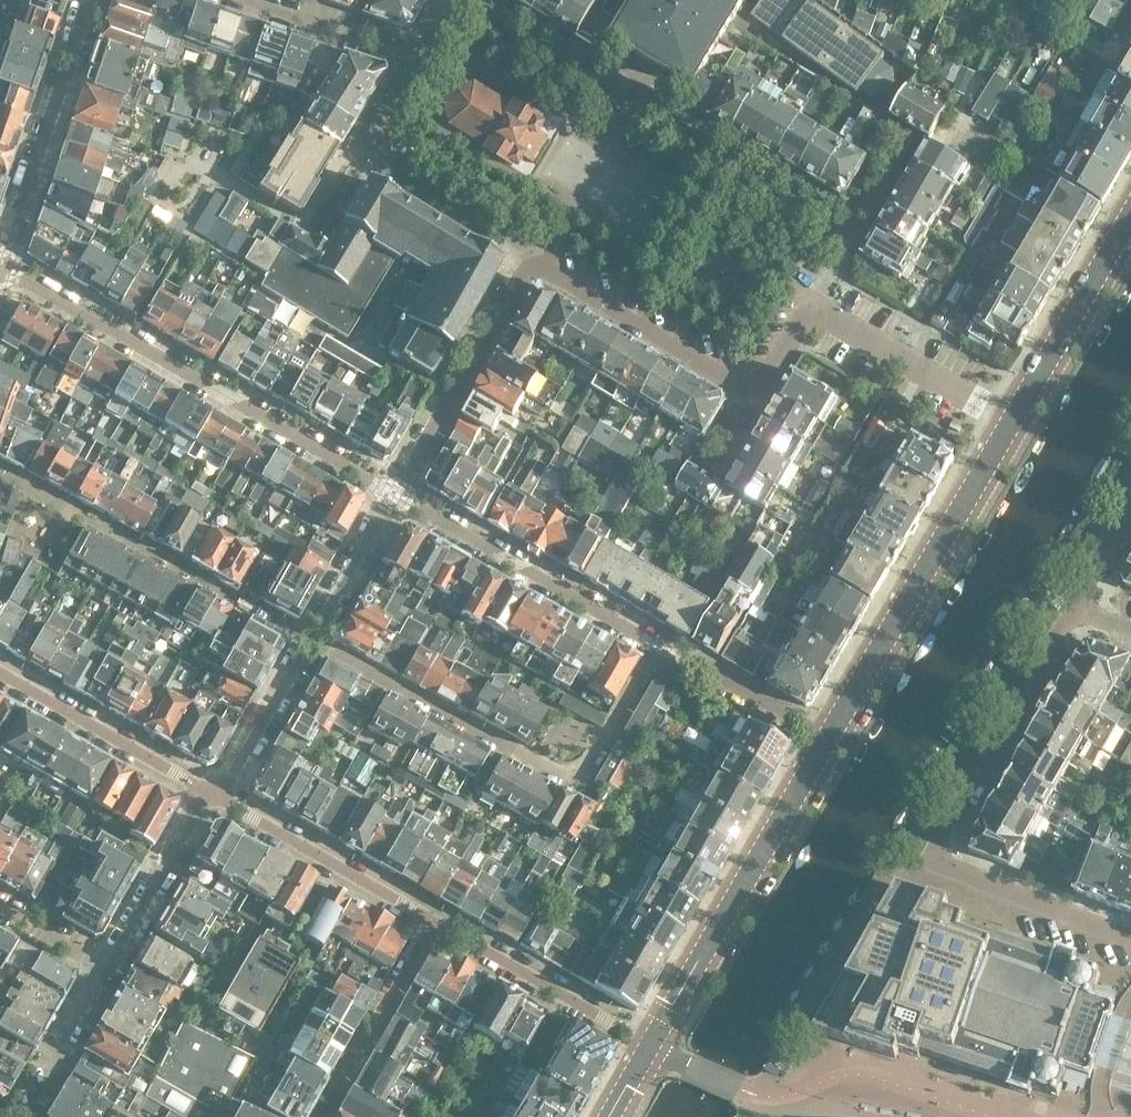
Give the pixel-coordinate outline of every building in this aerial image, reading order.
[(26,10),(58,22),(65,3),(58,0),(30,0),(26,10)] [(107,19),(181,47),(183,38),(188,24),(177,19),(157,12),(121,0),(113,0),(107,19)] [(157,12),(161,0),(121,0),(157,12)] [(157,12),(177,19),(188,24),(192,12),(180,8),(181,4),(183,0),(161,0),(157,12)] [(327,0),(350,9),(351,8),(357,0),(327,0)] [(350,9),(390,23),(405,28),(405,29),(413,27),(412,26),(424,7),(413,0),(357,0),(351,8),(350,9)] [(533,10),(539,0),(517,0),(533,10)] [(533,10),(555,23),(569,0),(539,0),(533,10)] [(555,23),(577,37),(593,9),(599,0),(569,0),(555,23)] [(620,25),(593,9),(577,37),(604,52),(606,48),(611,40),(612,39),(617,41),(637,53),(636,54),(638,55),(665,71),(667,72),(668,71),(688,83),(687,84),(692,87),(701,71),(715,48),(744,0),(635,0),(620,25)] [(807,0),(758,0),(760,2),(750,16),(783,39),(809,2),(807,0)] [(819,1),(837,14),(841,0),(820,0),(819,1)] [(858,0),(845,0),(842,10),(856,17),(860,1),(858,0)] [(1090,19),(1110,31),(1125,6),(1114,0),(1101,0),(1090,19)] [(20,29),(52,40),(58,22),(26,10),(0,1),(0,12),(23,20),(20,29)] [(884,55),(810,1),(809,2),(783,39),(782,40),(856,93),(860,88),(871,97),(886,95),(894,83),(892,69),(881,59),(884,55)] [(183,38),(181,47),(204,55),(207,47),(219,11),(196,3),(194,8),(193,8),(192,12),(188,24),(183,38)] [(207,47),(228,55),(241,18),(219,11),(207,47)] [(874,22),(857,16),(853,26),(868,37),(874,22)] [(241,18),(228,55),(228,56),(250,64),(250,63),(264,26),(261,25),(241,18)] [(107,19),(99,43),(138,58),(170,69),(171,67),(173,68),(181,47),(107,19)] [(892,27),(882,23),(876,37),(886,42),(892,27)] [(264,26),(250,63),(276,72),(289,35),(264,26)] [(1084,32),(1074,26),(1066,40),(1076,46),(1084,32)] [(1,32),(0,32),(0,44),(13,48),(45,59),(52,40),(20,29),(18,34),(2,29),(1,32)] [(886,48),(902,60),(910,40),(891,33),(886,48)] [(289,35),(276,72),(274,77),(297,86),(312,43),(289,35)] [(99,43),(91,65),(131,79),(138,58),(99,43)] [(312,43),(297,86),(306,95),(313,99),(327,76),(341,53),(312,43)] [(7,66),(39,77),(45,59),(13,48),(0,44),(0,56),(9,59),(7,66)] [(1119,77),(1130,84),(1130,51),(1124,47),(1110,71),(1119,77)] [(733,77),(740,66),(746,56),(746,55),(736,49),(730,60),(717,80),(701,71),(692,87),(691,88),(685,98),(683,101),(689,105),(690,104),(710,116),(728,85),(733,77)] [(341,53),(327,76),(366,100),(383,73),(381,66),(341,53)] [(1,85),(33,96),(39,77),(7,66),(0,64),(0,84),(1,85)] [(91,65),(84,87),(121,101),(123,101),(136,106),(154,112),(160,96),(128,86),(131,79),(91,65)] [(939,76),(952,82),(957,71),(944,65),(939,76)] [(728,85),(710,116),(732,129),(756,91),(764,79),(740,66),(733,77),(728,85)] [(974,75),(963,70),(953,90),(965,95),(974,75)] [(1104,103),(1130,119),(1130,84),(1119,77),(1107,70),(1092,95),(1104,103)] [(907,87),(891,116),(892,115),(930,137),(933,132),(946,109),(934,102),(938,95),(926,87),(929,82),(917,73),(908,87),(907,87)] [(313,99),(352,123),(366,100),(327,76),(313,99)] [(992,119),(1012,86),(997,77),(973,116),(988,125),(992,119)] [(756,91),(732,129),(755,143),(778,104),(785,93),(763,80),(756,91)] [(514,106),(475,83),(456,88),(446,104),(451,123),(489,146),(487,150),(512,165),(514,161),(519,164),(524,156),(533,161),(547,137),(539,133),(544,124),(539,121),(541,117),(516,102),(514,106)] [(1059,95),(1042,83),(1036,91),(1054,103),(1059,95)] [(26,115),(33,96),(1,85),(0,84),(0,106),(26,115)] [(1026,94),(1012,86),(992,119),(1006,128),(1026,94)] [(84,87),(71,124),(109,137),(119,109),(133,114),(136,106),(123,101),(121,101),(84,87)] [(778,104),(755,143),(777,156),(801,118),(799,117),(809,101),(789,88),(785,93),(778,104)] [(803,110),(806,111),(812,114),(822,97),(814,92),(809,101),(803,110)] [(1089,128),(1130,152),(1130,119),(1104,103),(1094,97),(1079,122),(1089,128)] [(338,146),(352,123),(313,99),(299,122),(338,146)] [(289,100),(284,106),(281,110),(293,118),(297,113),(291,109),(295,104),(289,100)] [(180,117),(189,119),(192,108),(183,105),(180,117)] [(228,172),(237,177),(278,110),(269,105),(228,172)] [(20,134),(26,115),(0,106),(0,126),(20,134)] [(207,123),(211,110),(199,106),(195,119),(207,123)] [(845,144),(820,183),(838,193),(838,194),(846,192),(846,191),(866,157),(862,154),(854,150),(873,116),(865,106),(856,122),(846,139),(843,143),(845,144)] [(227,130),(232,117),(233,115),(212,108),(211,110),(207,123),(227,130)] [(171,117),(162,144),(172,147),(179,149),(188,122),(171,117)] [(251,123),(250,123),(232,117),(227,130),(243,135),(251,123)] [(801,118),(777,156),(799,169),(823,131),(801,118)] [(849,118),(839,134),(846,139),(856,122),(849,118)] [(298,122),(257,189),(297,214),(298,212),(315,183),(316,184),(316,182),(315,182),(318,178),(319,178),(320,177),(319,177),(337,148),(337,149),(338,147),(338,146),(299,122),(298,122)] [(1075,152),(1118,178),(1130,156),(1130,152),(1089,128),(1079,122),(1071,135),(1062,130),(1056,140),(1075,152)] [(71,124),(65,143),(106,157),(109,148),(127,154),(130,146),(112,139),(112,138),(109,137),(71,124)] [(14,151),(20,134),(0,126),(0,148),(14,151)] [(1011,126),(1004,137),(1012,142),(1019,131),(1011,126)] [(823,131),(799,169),(820,183),(845,144),(843,143),(823,131)] [(914,164),(954,187),(967,165),(927,142),(914,164)] [(65,143),(59,163),(99,177),(106,157),(65,143)] [(4,178),(14,151),(0,148),(0,176),(4,178)] [(1075,152),(1075,153),(1071,150),(1056,175),(1060,178),(1095,200),(1103,205),(1118,178),(1075,152)] [(59,163),(51,185),(92,200),(99,177),(59,163)] [(901,185),(941,209),(954,187),(914,164),(901,185)] [(134,188),(145,193),(155,175),(147,172),(134,188)] [(972,198),(980,202),(993,180),(985,176),(972,198)] [(1006,191),(1025,202),(1044,213),(1084,236),(1101,208),(1093,203),(1061,185),(1061,186),(1051,179),(1042,194),(1033,189),(1026,185),(1019,188),(1011,184),(1006,191)] [(243,259),(266,272),(258,286),(346,340),(394,258),(398,261),(401,257),(417,267),(407,283),(392,307),(401,314),(403,312),(407,315),(403,322),(404,323),(385,353),(398,360),(423,375),(423,374),(428,377),(428,376),(429,376),(446,348),(450,350),(451,349),(501,261),(500,261),(501,260),(470,242),(470,243),(398,199),(397,200),(367,182),(351,209),(351,208),(329,246),(314,236),(312,239),(278,218),(274,226),(266,239),(264,238),(260,243),(255,240),(243,259)] [(44,207),(38,223),(71,241),(72,240),(80,226),(82,228),(92,200),(51,185),(44,207)] [(115,205),(131,211),(142,192),(123,185),(115,205)] [(889,206),(929,230),(941,209),(901,185),(889,206)] [(992,221),(998,211),(994,209),(1005,191),(995,185),(978,213),(992,221)] [(228,199),(227,199),(215,191),(192,229),(243,259),(255,240),(260,243),(264,238),(265,235),(253,228),(248,235),(218,216),(228,199)] [(127,219),(138,225),(150,205),(139,199),(127,219)] [(129,211),(104,202),(94,228),(109,237),(117,234),(129,211)] [(1010,230),(1028,241),(1068,264),(1084,236),(1044,213),(1025,202),(1010,230)] [(147,219),(164,228),(171,216),(155,206),(147,219)] [(889,206),(875,229),(916,251),(918,249),(929,230),(889,206)] [(971,214),(959,207),(955,215),(966,222),(971,214)] [(986,231),(992,221),(978,213),(964,237),(966,244),(971,247),(983,228),(986,231)] [(966,222),(955,215),(950,223),(961,230),(966,222)] [(172,216),(164,228),(179,237),(187,225),(172,216)] [(71,241),(38,223),(29,250),(30,254),(56,269),(71,241)] [(875,229),(861,254),(907,280),(915,265),(926,271),(933,258),(918,249),(916,251),(875,229)] [(993,259),(1011,270),(1051,293),(1068,264),(1028,241),(1010,230),(993,259)] [(207,245),(190,235),(184,245),(201,255),(207,245)] [(71,241),(56,269),(69,277),(86,249),(72,240),(71,241)] [(86,249),(69,277),(102,296),(118,268),(130,249),(121,243),(108,262),(86,249)] [(165,263),(173,251),(166,247),(158,259),(165,263)] [(118,268),(102,296),(119,306),(140,270),(139,269),(146,258),(138,254),(130,249),(122,261),(118,268)] [(940,266),(944,269),(952,274),(955,275),(959,268),(948,261),(941,257),(937,265),(940,266)] [(999,279),(990,296),(1034,322),(1051,293),(1011,270),(1006,268),(993,259),(988,257),(981,268),(999,279)] [(940,266),(932,278),(945,286),(952,274),(944,269),(940,266)] [(140,270),(119,306),(135,316),(156,279),(140,270)] [(939,307),(931,322),(944,329),(951,316),(963,297),(968,300),(975,287),(958,276),(939,307)] [(175,301),(158,330),(174,339),(191,310),(203,291),(187,281),(180,292),(175,301)] [(164,282),(142,320),(158,330),(175,301),(180,292),(164,282)] [(536,289),(508,337),(520,345),(513,360),(521,365),(534,341),(537,337),(559,297),(543,287),(543,286),(536,288),(536,289)] [(976,324),(975,325),(970,333),(990,345),(995,336),(1018,349),(1034,322),(990,296),(975,287),(968,300),(982,308),(979,313),(980,314),(974,322),(976,324)] [(191,310),(174,339),(191,349),(208,320),(207,319),(219,300),(203,291),(191,310)] [(260,307),(266,296),(257,292),(251,303),(260,307)] [(580,310),(559,297),(537,337),(558,349),(580,310)] [(208,320),(191,349),(212,361),(239,312),(219,300),(207,319),(208,320)] [(21,302),(1,336),(42,359),(61,325),(21,302)] [(580,310),(558,349),(578,362),(601,322),(580,310)] [(238,325),(246,329),(251,321),(243,316),(238,325)] [(601,322),(578,362),(600,375),(623,335),(601,322)] [(251,344),(234,373),(250,383),(267,354),(280,334),(282,330),(274,325),(265,341),(256,336),(251,344)] [(47,357),(48,358),(35,382),(50,390),(51,391),(64,368),(83,338),(65,328),(47,357)] [(221,358),(218,364),(234,373),(251,344),(233,334),(220,358),(221,358)] [(267,354),(250,383),(268,393),(279,375),(278,374),(284,364),(288,356),(280,352),(288,338),(280,334),(267,354)] [(623,335),(600,375),(592,385),(613,399),(621,387),(644,348),(623,335)] [(83,338),(64,368),(52,389),(68,398),(80,377),(98,347),(83,338)] [(326,341),(319,353),(324,355),(340,364),(340,365),(374,384),(381,372),(366,363),(370,357),(354,347),(350,354),(326,341)] [(98,347),(80,377),(68,398),(83,406),(91,394),(87,392),(93,383),(98,386),(115,356),(98,347)] [(644,348),(621,387),(613,399),(635,411),(636,409),(642,400),(665,360),(644,348)] [(500,352),(488,374),(526,397),(526,396),(527,396),(539,376),(521,365),(513,360),(500,352)] [(279,375),(268,393),(285,403),(301,377),(302,374),(308,364),(310,362),(301,357),(297,362),(292,358),(294,356),(291,354),(279,375)] [(115,356),(98,386),(113,395),(131,365),(115,356)] [(541,376),(545,368),(525,357),(521,365),(541,376)] [(17,388),(23,391),(32,377),(25,373),(0,360),(0,380),(17,388)] [(32,360),(25,373),(32,377),(38,364),(32,360)] [(665,360),(636,409),(658,421),(685,373),(665,360)] [(301,377),(285,403),(298,410),(308,416),(311,411),(313,408),(320,396),(330,378),(325,375),(308,364),(302,374),(301,377)] [(131,365),(113,395),(105,410),(121,419),(129,405),(147,375),(131,365)] [(339,379),(344,371),(338,367),(333,376),(339,379)] [(545,368),(541,376),(540,377),(562,389),(567,381),(545,368)] [(792,371),(777,397),(821,421),(834,395),(829,392),(828,388),(823,385),(822,385),(818,386),(792,371)] [(379,419),(362,447),(382,459),(388,458),(390,454),(409,423),(429,388),(429,386),(406,373),(385,408),(379,419)] [(685,373),(664,413),(684,425),(707,386),(685,373)] [(488,374),(475,395),(505,412),(504,413),(514,418),(521,406),(545,420),(551,410),(526,397),(488,374)] [(147,375),(129,405),(145,414),(162,384),(147,375)] [(312,411),(309,417),(327,427),(332,419),(349,390),(330,378),(320,396),(313,408),(311,411),(312,411)] [(12,401),(26,408),(27,394),(17,388),(0,380),(0,395),(12,401)] [(371,391),(374,385),(368,382),(365,387),(371,391)] [(152,439),(161,424),(179,393),(162,384),(145,414),(136,430),(152,439)] [(369,394),(376,398),(381,389),(374,385),(371,391),(369,394)] [(707,386),(684,425),(703,437),(723,402),(724,402),(722,394),(721,394),(707,386)] [(332,419),(327,427),(337,433),(343,436),(348,428),(360,407),(365,399),(349,390),(332,419)] [(179,393),(162,423),(148,447),(156,451),(164,437),(171,442),(178,432),(195,403),(179,393)] [(8,418),(24,426),(32,410),(26,408),(12,401),(0,395),(0,414),(8,418)] [(475,395),(463,416),(482,427),(492,433),(504,413),(505,412),(475,395)] [(777,397),(765,419),(805,442),(815,447),(828,425),(821,421),(777,397)] [(885,400),(860,443),(872,451),(897,407),(885,400)] [(195,403),(178,432),(171,444),(187,454),(194,442),(212,412),(195,403)] [(348,428),(343,436),(362,447),(379,419),(360,407),(348,428)] [(212,412),(194,442),(187,454),(180,465),(189,470),(203,446),(211,451),(228,422),(212,412)] [(862,427),(837,412),(829,426),(854,441),(862,427)] [(32,452),(41,435),(8,418),(0,414),(0,435),(32,452)] [(60,414),(55,424),(70,431),(75,422),(60,414)] [(463,416),(450,440),(454,442),(469,451),(482,427),(463,416)] [(520,419),(515,428),(529,436),(534,427),(520,419)] [(765,419),(752,442),(792,464),(810,474),(820,458),(811,452),(814,447),(805,442),(765,419)] [(584,420),(579,429),(591,436),(596,427),(584,420)] [(613,445),(621,432),(600,421),(596,427),(591,436),(590,438),(611,449),(613,445)] [(228,422),(211,451),(205,461),(221,470),(227,460),(244,431),(228,422)] [(29,467),(26,471),(43,480),(60,450),(71,432),(70,431),(55,424),(54,423),(43,441),(29,467)] [(574,426),(562,448),(570,453),(578,458),(590,438),(591,436),(579,429),(574,426)] [(104,447),(108,441),(99,436),(102,432),(94,428),(88,438),(104,447)] [(227,460),(221,470),(213,484),(222,488),(235,465),(243,470),(260,440),(244,431),(227,460)] [(641,443),(621,432),(613,445),(633,457),(641,443)] [(22,469),(32,452),(0,435),(0,457),(22,469)] [(485,471),(464,508),(483,519),(487,514),(485,514),(504,483),(493,476),(513,441),(503,436),(485,471)] [(896,463),(898,464),(938,486),(942,479),(942,480),(954,460),(950,458),(955,450),(943,443),(938,451),(912,437),(908,445),(907,445),(896,463)] [(603,500),(593,518),(566,566),(566,567),(585,578),(606,542),(613,530),(623,511),(646,470),(611,449),(590,438),(578,458),(571,471),(567,478),(603,500)] [(260,440),(243,470),(229,493),(237,498),(252,475),(259,479),(276,450),(260,440)] [(450,440),(427,481),(429,487),(444,496),(464,460),(470,451),(469,451),(450,440)] [(840,464),(846,454),(820,440),(814,449),(840,464)] [(120,448),(108,441),(104,447),(116,454),(120,448)] [(752,442),(739,463),(779,486),(792,464),(752,442)] [(76,459),(58,489),(75,497),(103,448),(93,443),(82,463),(76,459)] [(474,465),(473,466),(464,460),(444,496),(464,508),(485,471),(496,450),(486,444),(474,465)] [(139,456),(121,447),(117,454),(134,464),(139,456)] [(103,448),(75,497),(91,506),(108,477),(102,474),(114,454),(103,448)] [(60,450),(43,480),(58,489),(76,459),(60,450)] [(276,450),(259,479),(248,498),(256,502),(266,483),(275,489),(292,459),(276,450)] [(578,458),(570,453),(563,466),(571,471),(578,458)] [(157,464),(143,456),(137,466),(152,474),(157,464)] [(669,457),(660,473),(666,476),(674,461),(669,457)] [(870,485),(881,492),(922,515),(937,489),(937,488),(938,486),(898,464),(896,463),(886,458),(878,471),(870,485)] [(275,489),(267,503),(283,512),(308,468),(292,459),(275,489)] [(108,477),(91,506),(107,515),(124,486),(136,465),(127,460),(115,481),(108,477)] [(493,517),(490,523),(510,534),(531,497),(547,467),(538,462),(520,490),(511,484),(492,516),(493,517)] [(856,478),(863,466),(855,462),(849,473),(856,478)] [(685,467),(674,486),(693,498),(707,475),(688,463),(685,467)] [(726,486),(735,492),(753,503),(766,510),(779,486),(739,463),(726,486)] [(169,470),(157,464),(152,474),(164,480),(169,470)] [(308,468),(283,512),(300,522),(324,478),(308,468)] [(133,472),(124,486),(107,515),(124,524),(140,495),(134,491),(141,477),(133,472)] [(707,475),(693,498),(721,514),(735,492),(726,486),(722,484),(707,475)] [(176,476),(172,484),(182,489),(186,482),(176,476)] [(324,478),(300,522),(316,532),(341,487),(324,478)] [(820,481),(812,493),(820,498),(828,485),(820,481)] [(204,500),(210,491),(195,483),(190,493),(204,500)] [(867,484),(851,511),(906,542),(920,517),(921,517),(922,515),(881,492),(867,484)] [(361,499),(341,487),(316,532),(315,534),(323,537),(326,532),(340,541),(344,535),(345,535),(360,509),(362,505),(361,499)] [(8,498),(17,501),(20,491),(12,488),(8,498)] [(831,489),(827,496),(838,502),(842,495),(831,489)] [(140,495),(124,524),(141,533),(157,504),(161,495),(154,490),(148,499),(140,495)] [(187,492),(183,501),(195,508),(199,498),(187,492)] [(558,493),(549,508),(528,544),(528,545),(548,556),(548,555),(566,566),(593,518),(584,513),(577,524),(561,515),(569,499),(558,493)] [(632,496),(627,504),(635,509),(640,500),(632,496)] [(531,497),(510,534),(511,534),(528,544),(549,508),(531,497)] [(12,515),(16,502),(7,498),(3,511),(12,515)] [(157,504),(141,533),(157,542),(177,509),(160,499),(157,504)] [(177,508),(177,509),(157,542),(180,555),(199,520),(177,508)] [(851,511),(835,540),(890,571),(905,544),(905,543),(906,542),(851,511)] [(256,521),(240,512),(235,521),(251,529),(256,521)] [(238,531),(242,525),(230,518),(227,524),(238,531)] [(199,520),(180,555),(191,561),(210,528),(199,520)] [(272,529),(257,521),(252,530),(267,538),(272,529)] [(715,528),(706,543),(724,553),(739,526),(730,521),(723,533),(715,528)] [(696,642),(719,655),(722,650),(720,649),(739,618),(753,594),(784,539),(758,524),(752,533),(747,542),(726,579),(730,581),(716,605),(698,636),(698,637),(696,642)] [(290,534),(275,526),(270,535),(285,543),(290,534)] [(381,561),(385,563),(384,564),(392,568),(384,584),(395,591),(404,575),(406,572),(426,536),(408,526),(401,527),(399,530),(390,546),(381,561)] [(78,573),(98,536),(83,527),(62,564),(78,573)] [(210,528),(191,561),(214,574),(233,540),(210,528)] [(308,543),(290,534),(285,543),(292,546),(304,552),(308,543)] [(98,536),(78,573),(93,581),(113,544),(98,536)] [(426,536),(406,572),(416,578),(406,597),(401,605),(413,612),(430,584),(449,550),(426,536)] [(274,537),(270,543),(283,551),(287,544),(274,537)] [(21,543),(7,539),(1,563),(15,567),(21,543)] [(233,540),(214,574),(238,587),(258,554),(233,540)] [(309,544),(304,552),(327,565),(334,552),(310,540),(308,543),(309,544)] [(835,540),(818,569),(863,595),(863,596),(866,598),(867,596),(872,600),(888,572),(889,573),(890,571),(835,540)] [(660,545),(652,541),(647,549),(655,554),(660,545)] [(606,542),(585,578),(607,591),(628,555),(606,542)] [(113,544),(93,581),(108,590),(129,552),(113,544)] [(292,546),(282,566),(316,584),(327,565),(304,552),(292,546)] [(449,550),(430,584),(415,610),(424,615),(439,590),(447,596),(450,592),(468,561),(449,550)] [(32,558),(19,551),(15,567),(24,571),(32,558)] [(129,552),(108,590),(123,598),(144,561),(129,552)] [(276,577),(272,584),(306,603),(316,584),(282,566),(263,555),(252,574),(257,576),(261,568),(276,577)] [(628,555),(607,591),(629,603),(650,568),(628,555)] [(144,561),(123,598),(138,607),(159,569),(144,561)] [(468,561),(450,592),(442,605),(459,614),(466,601),(485,570),(468,561)] [(0,614),(0,647),(5,650),(25,614),(16,610),(35,576),(40,567),(30,562),(6,604),(0,614)] [(707,572),(699,567),(694,575),(702,580),(707,572)] [(650,568),(629,603),(654,618),(675,582),(650,568)] [(159,569),(138,607),(153,615),(174,577),(159,569)] [(466,601),(459,614),(478,626),(481,622),(482,622),(505,582),(485,570),(466,601)] [(266,594),(262,601),(297,620),(306,603),(272,584),(257,576),(252,574),(242,589),(249,593),(253,588),(266,594)] [(818,574),(803,599),(856,630),(862,620),(861,620),(870,604),(863,599),(818,574)] [(168,624),(169,624),(190,585),(174,577),(153,615),(168,624)] [(765,577),(751,602),(761,608),(775,583),(765,577)] [(395,591),(371,578),(358,601),(382,614),(395,591)] [(56,587),(64,592),(68,584),(61,579),(56,587)] [(505,582),(482,622),(504,635),(527,595),(505,582)] [(654,618),(668,626),(675,630),(696,595),(675,582),(654,618)] [(190,585),(169,624),(175,627),(196,589),(190,585)] [(196,630),(214,599),(196,589),(175,627),(173,630),(191,640),(196,630)] [(406,597),(395,591),(382,614),(400,624),(408,610),(401,605),(406,597)] [(44,626),(24,661),(43,672),(63,637),(83,601),(74,595),(60,618),(51,614),(45,625),(44,626)] [(527,595),(504,635),(516,643),(507,658),(517,664),(548,607),(527,595)] [(675,630),(692,640),(695,635),(693,634),(711,603),(696,595),(675,630)] [(63,637),(43,672),(61,682),(82,648),(85,644),(88,639),(76,633),(95,601),(86,596),(63,637)] [(214,599),(196,630),(203,634),(191,655),(200,660),(216,634),(217,634),(231,609),(214,599)] [(841,654),(850,639),(851,640),(856,630),(803,599),(798,608),(790,603),(780,620),(799,630),(841,654)] [(348,619),(376,635),(380,638),(384,630),(390,619),(358,601),(348,619)] [(25,614),(5,650),(24,661),(44,626),(35,621),(42,609),(32,603),(25,614)] [(841,654),(799,630),(798,630),(791,626),(782,641),(771,634),(779,620),(770,615),(750,603),(746,612),(748,613),(766,623),(756,639),(765,644),(784,655),(828,680),(833,671),(833,670),(841,654)] [(548,607),(517,664),(524,668),(533,652),(547,660),(570,620),(548,607)] [(282,637),(243,615),(233,632),(240,636),(275,656),(283,642),(282,637)] [(390,643),(379,664),(390,670),(401,676),(419,645),(420,646),(429,630),(404,616),(400,624),(393,635),(390,642),(390,643)] [(376,635),(348,619),(338,637),(336,637),(338,642),(339,642),(364,656),(379,664),(390,643),(390,642),(380,638),(376,635)] [(432,625),(449,633),(452,628),(435,619),(432,625)] [(570,620),(547,660),(558,667),(550,681),(560,687),(591,633),(570,620)] [(124,719),(151,670),(137,662),(148,643),(153,646),(159,636),(139,625),(138,624),(136,623),(132,631),(122,626),(118,634),(136,643),(129,654),(122,666),(101,705),(124,719)] [(173,630),(175,627),(169,624),(168,624),(160,637),(167,640),(173,630)] [(119,631),(110,627),(103,640),(112,644),(119,631)] [(822,690),(828,680),(784,655),(765,644),(756,639),(738,628),(725,652),(726,652),(723,657),(753,675),(756,671),(755,670),(762,658),(777,667),(770,679),(771,680),(769,684),(807,706),(807,707),(813,706),(813,705),(821,690),(822,690)] [(419,645),(401,676),(420,687),(437,655),(447,636),(439,631),(428,650),(420,646),(419,645)] [(450,633),(437,655),(420,687),(436,695),(454,664),(463,649),(466,642),(450,633)] [(591,633),(560,687),(567,691),(575,676),(588,683),(612,644),(591,633)] [(217,634),(212,643),(265,673),(275,656),(240,636),(235,645),(217,634)] [(129,654),(136,643),(130,640),(124,651),(129,654)] [(454,664),(436,695),(452,705),(484,651),(466,642),(463,649),(470,653),(461,668),(454,664)] [(1073,665),(1115,688),(1128,696),(1130,697),(1130,683),(1129,682),(1130,678),(1130,657),(1087,642),(1073,665)] [(212,643),(207,652),(217,658),(211,667),(219,672),(254,692),(265,673),(212,643)] [(82,648),(61,682),(83,695),(105,656),(85,644),(82,648)] [(612,644),(588,683),(586,686),(614,703),(639,660),(612,644)] [(112,645),(105,656),(83,695),(101,705),(122,666),(129,654),(112,645)] [(484,651),(452,705),(469,714),(487,685),(486,684),(487,682),(478,677),(487,662),(495,667),(499,660),(484,651)] [(189,667),(193,659),(183,653),(178,662),(189,667)] [(151,670),(124,719),(141,728),(163,690),(154,685),(168,661),(160,656),(151,670)] [(326,659),(315,677),(349,697),(354,687),(365,693),(364,696),(377,704),(383,692),(326,659)] [(487,685),(469,714),(485,722),(501,693),(494,688),(506,664),(499,660),(495,667),(487,682),(486,684),(487,685)] [(1059,689),(1100,714),(1118,725),(1126,729),(1130,720),(1130,717),(1119,710),(1128,696),(1115,688),(1073,665),(1059,689)] [(244,711),(254,692),(219,672),(211,667),(210,667),(199,685),(231,703),(244,711)] [(593,782),(605,789),(608,784),(623,759),(639,731),(653,706),(660,694),(669,678),(657,671),(593,782)] [(315,677),(305,695),(339,715),(344,706),(367,720),(373,710),(349,697),(315,677)] [(195,693),(199,685),(192,681),(188,689),(195,693)] [(505,686),(501,693),(485,722),(500,731),(505,734),(531,689),(521,683),(516,692),(505,686)] [(531,689),(505,734),(526,745),(546,710),(542,708),(543,706),(536,703),(540,694),(531,689)] [(1059,689),(1044,715),(1085,740),(1100,749),(1103,750),(1118,725),(1100,714),(1059,689)] [(163,690),(141,728),(168,744),(190,705),(163,690)] [(413,708),(387,693),(367,728),(390,741),(389,742),(393,744),(413,708)] [(564,694),(558,704),(599,727),(605,716),(564,694)] [(672,701),(660,694),(654,705),(666,712),(672,701)] [(190,705),(168,744),(192,758),(214,718),(219,708),(196,695),(190,705)] [(305,695),(294,714),(299,717),(318,728),(320,729),(328,734),(334,724),(357,737),(362,729),(339,715),(305,695)] [(22,710),(3,700),(0,705),(0,748),(22,710)] [(664,711),(653,706),(639,731),(639,732),(650,737),(664,711)] [(214,718),(192,758),(205,766),(212,763),(213,763),(240,716),(227,708),(220,721),(214,718)] [(413,708),(393,744),(400,748),(408,743),(412,745),(428,716),(413,708)] [(0,748),(0,751),(21,763),(44,723),(22,710),(0,748)] [(294,714),(282,734),(307,748),(318,728),(299,717),(294,714)] [(779,764),(788,747),(733,715),(725,728),(718,724),(710,737),(717,741),(729,748),(774,774),(779,765),(779,764)] [(1044,715),(1029,741),(1069,765),(1088,776),(1093,765),(1092,763),(1100,749),(1085,740),(1044,715)] [(428,716),(412,745),(418,748),(406,770),(415,775),(427,753),(444,725),(428,716)] [(44,723),(21,763),(35,771),(17,800),(26,805),(44,776),(67,736),(44,723)] [(444,725),(427,753),(415,775),(425,779),(436,758),(442,761),(458,733),(444,725)] [(328,734),(320,729),(314,741),(325,747),(331,736),(328,734)] [(458,733),(442,761),(449,765),(437,787),(446,792),(458,770),(474,742),(458,733)] [(717,741),(703,733),(698,742),(712,750),(717,741)] [(282,734),(273,749),(252,786),(254,793),(276,805),(307,748),(282,734)] [(67,736),(44,776),(40,783),(57,793),(63,796),(66,789),(89,749),(67,736)] [(356,751),(338,741),(332,753),(350,762),(356,751)] [(1029,741),(1013,767),(1054,791),(1073,802),(1093,813),(1098,805),(1086,795),(1061,779),(1069,765),(1029,741)] [(474,742),(458,770),(446,792),(455,797),(467,775),(474,779),(490,751),(474,742)] [(1121,761),(1127,764),(1130,766),(1130,743),(1121,761)] [(384,764),(390,754),(373,745),(367,755),(384,764)] [(767,784),(774,774),(729,748),(714,775),(758,800),(767,784)] [(89,749),(66,789),(89,802),(112,762),(89,749)] [(490,751),(474,779),(472,782),(477,785),(474,791),(480,794),(501,757),(490,751)] [(501,757),(480,794),(480,795),(498,805),(520,767),(501,757)] [(370,779),(377,765),(364,758),(356,772),(370,779)] [(623,759),(608,784),(619,791),(634,765),(623,759)] [(295,816),(315,782),(321,771),(303,760),(290,783),(276,805),(295,816)] [(112,762),(89,802),(111,815),(134,775),(112,762)] [(757,800),(714,775),(694,763),(679,789),(742,825),(757,800)] [(1127,764),(1120,780),(1130,785),(1130,766),(1127,764)] [(295,816),(315,828),(335,793),(339,786),(329,780),(334,772),(324,766),(321,771),(315,782),(295,816)] [(413,774),(399,767),(395,774),(409,782),(413,774)] [(520,767),(498,805),(513,813),(534,775),(520,767)] [(1013,767),(998,793),(1051,823),(1058,827),(1073,802),(1054,791),(1013,767)] [(429,783),(413,774),(409,782),(425,790),(429,783)] [(134,775),(111,815),(132,827),(155,788),(134,775)] [(534,775),(513,813),(529,823),(551,785),(534,775)] [(357,806),(337,841),(361,855),(383,819),(384,816),(400,789),(389,783),(381,797),(367,789),(360,802),(357,806)] [(551,785),(529,823),(537,827),(539,824),(548,829),(542,840),(532,834),(526,846),(534,852),(543,856),(556,834),(576,799),(551,785)] [(605,815),(619,792),(608,785),(595,809),(605,815)] [(155,788),(132,827),(128,834),(146,844),(146,843),(152,847),(176,805),(175,798),(174,798),(155,788)] [(335,793),(315,828),(337,841),(357,806),(335,793)] [(998,793),(984,818),(1025,843),(1045,854),(1050,845),(1040,840),(1051,823),(998,793)] [(726,852),(742,825),(699,801),(689,795),(674,821),(684,828),(726,852)] [(576,799),(556,834),(543,856),(551,861),(564,838),(573,844),(577,837),(582,828),(594,808),(576,799)] [(383,819),(361,855),(379,865),(400,829),(415,804),(408,800),(400,814),(397,813),(391,824),(383,819)] [(466,805),(460,801),(457,808),(462,811),(466,805)] [(59,823),(64,826),(73,831),(83,812),(69,804),(59,823)] [(35,810),(26,805),(22,814),(30,819),(35,810)] [(400,829),(379,865),(390,871),(400,877),(420,840),(435,815),(427,810),(412,836),(400,829)] [(25,829),(4,817),(0,824),(0,873),(25,829)] [(1025,843),(984,818),(970,842),(970,843),(969,843),(970,851),(971,850),(1011,866),(1018,869),(1020,864),(1023,865),(1027,858),(1038,865),(1045,854),(1025,843)] [(652,842),(656,835),(632,820),(627,828),(652,842)] [(420,840),(400,877),(419,888),(440,852),(455,826),(446,821),(440,831),(439,830),(430,846),(420,840)] [(1069,821),(1064,830),(1075,837),(1080,828),(1069,821)] [(56,823),(51,832),(67,842),(72,832),(56,823)] [(214,826),(195,859),(220,874),(241,837),(220,824),(214,826)] [(1076,886),(1074,891),(1103,902),(1127,845),(1109,838),(1113,828),(1101,824),(1093,845),(1077,886),(1076,886)] [(595,835),(582,828),(577,837),(579,838),(582,840),(589,844),(595,835)] [(684,828),(669,854),(712,879),(718,869),(727,853),(726,852),(684,828)] [(0,873),(0,883),(17,892),(38,855),(46,841),(25,829),(0,873)] [(86,833),(83,838),(93,844),(99,834),(94,831),(86,833)] [(104,834),(97,846),(133,866),(138,869),(145,857),(139,854),(134,851),(104,834)] [(508,838),(502,834),(492,852),(498,855),(508,838)] [(419,888),(439,899),(459,863),(469,846),(450,835),(440,852),(419,888)] [(439,899),(458,910),(479,874),(469,868),(478,853),(475,852),(481,840),(475,836),(459,863),(439,899)] [(219,876),(220,876),(208,896),(233,912),(267,852),(241,837),(220,874),(219,876)] [(83,838),(78,847),(88,853),(97,858),(93,866),(84,861),(83,863),(127,889),(138,869),(133,866),(97,846),(93,844),(83,838)] [(582,840),(567,867),(568,868),(584,876),(586,878),(602,851),(589,844),(582,840)] [(38,855),(17,892),(33,902),(36,897),(54,865),(63,849),(54,844),(45,860),(38,855)] [(1103,902),(1130,913),(1130,846),(1127,845),(1103,902)] [(136,846),(134,851),(139,854),(145,857),(148,852),(136,846)] [(267,852),(233,912),(258,927),(263,917),(271,906),(293,867),(267,852)] [(642,875),(653,880),(697,905),(706,889),(712,879),(669,854),(663,863),(652,856),(641,874),(642,875)] [(1072,862),(1061,856),(1057,862),(1069,869),(1072,862)] [(479,874),(458,910),(477,921),(498,885),(505,874),(486,862),(479,874)] [(83,863),(79,871),(86,876),(82,883),(118,904),(127,889),(83,863)] [(498,885),(477,921),(497,932),(515,901),(504,895),(519,869),(511,864),(498,885)] [(271,906),(263,917),(275,924),(284,929),(287,931),(314,885),(313,884),(315,880),(293,867),(271,906)] [(580,889),(586,878),(584,876),(568,868),(567,867),(561,878),(577,888),(580,889)] [(56,869),(51,878),(57,882),(76,893),(72,900),(108,921),(118,904),(82,883),(74,879),(62,872),(56,869)] [(515,901),(497,932),(516,943),(519,938),(534,913),(540,902),(530,896),(540,876),(532,872),(521,891),(515,901)] [(628,889),(623,898),(681,931),(695,906),(696,906),(697,905),(653,880),(642,875),(633,892),(628,889)] [(182,883),(167,908),(204,929),(212,915),(222,920),(228,909),(187,886),(182,883)] [(810,1030),(895,1059),(898,1051),(904,1053),(905,1051),(911,1053),(911,1055),(918,1057),(920,1051),(962,1066),(962,1064),(969,1066),(968,1068),(1010,1082),(1008,1088),(1015,1091),(1016,1089),(1022,1091),(1022,1093),(1029,1095),(1032,1088),(1057,1097),(1066,1071),(1089,1079),(1093,1068),(1114,1075),(1130,1025),(1130,1019),(1112,1013),(1114,1006),(1091,998),(1100,973),(1074,964),(1076,957),(1069,954),(1069,956),(1062,954),(1063,952),(1055,950),(1054,956),(1012,941),(1011,943),(1005,941),(1005,939),(963,925),(965,919),(958,917),(957,918),(951,916),(952,914),(945,912),(948,904),(893,885),(892,886),(891,885),(890,887),(891,888),(886,898),(884,897),(883,899),(885,899),(878,911),(877,910),(876,912),(877,912),(871,924),(869,923),(868,926),(867,926),(837,977),(838,978),(822,1007),(823,1008),(818,1015),(817,1015),(816,1017),(817,1017),(812,1027),(810,1026),(809,1028),(810,1029),(810,1030)] [(46,886),(37,903),(61,918),(93,936),(101,935),(108,921),(72,900),(71,900),(46,886)] [(300,936),(322,949),(330,936),(351,900),(328,887),(326,892),(325,891),(300,936)] [(666,958),(681,931),(623,898),(609,925),(666,958)] [(351,900),(330,936),(315,961),(326,967),(340,942),(349,947),(370,910),(369,911),(351,900)] [(167,908),(154,932),(199,958),(206,947),(197,942),(204,929),(167,908)] [(370,910),(349,947),(344,957),(353,963),(347,975),(357,981),(370,958),(370,959),(391,922),(370,910)] [(552,919),(540,913),(537,919),(548,925),(552,919)] [(522,940),(520,945),(543,958),(546,952),(559,931),(548,925),(537,919),(537,918),(523,940),(522,940)] [(391,922),(370,959),(390,970),(410,934),(391,923),(391,922)] [(267,930),(260,941),(285,955),(290,947),(278,940),(284,929),(275,924),(271,932),(267,930)] [(657,975),(657,974),(666,958),(609,925),(608,924),(592,951),(608,959),(652,985),(657,975)] [(4,965),(17,943),(0,933),(0,972),(4,965)] [(215,1011),(228,1019),(220,1032),(237,1041),(245,1028),(257,1035),(299,963),(285,955),(260,941),(257,939),(215,1011)] [(149,940),(137,959),(185,988),(187,989),(199,968),(191,964),(188,962),(156,943),(155,943),(149,940)] [(17,943),(4,965),(19,973),(27,978),(40,956),(17,943)] [(453,958),(433,947),(412,984),(395,1014),(416,1025),(418,1022),(423,1013),(412,1007),(422,989),(432,995),(453,958)] [(212,953),(207,963),(216,968),(222,958),(212,953)] [(592,987),(635,1012),(645,995),(646,995),(652,985),(608,959),(596,953),(591,962),(580,979),(592,987)] [(40,956),(27,978),(63,999),(73,981),(74,981),(71,974),(40,956)] [(302,965),(310,969),(315,961),(307,957),(302,965)] [(473,969),(453,958),(432,995),(443,1001),(436,1014),(445,1019),(473,970),(473,969)] [(137,959),(121,987),(156,1007),(162,1010),(170,997),(177,1000),(182,993),(185,988),(137,959)] [(494,982),(473,970),(445,1019),(456,1025),(445,1048),(453,1052),(494,982)] [(6,990),(9,991),(53,1017),(63,999),(27,978),(19,973),(14,982),(11,980),(6,990)] [(313,985),(329,995),(364,1015),(375,996),(340,976),(334,987),(318,977),(313,985)] [(382,983),(372,978),(367,986),(377,991),(382,983)] [(492,992),(471,1029),(499,1044),(503,1036),(522,1003),(524,999),(497,983),(492,992)] [(121,987),(110,1007),(148,1029),(159,1009),(156,1007),(121,987)] [(7,996),(3,994),(0,999),(0,1010),(7,1014),(43,1034),(53,1017),(9,991),(7,996)] [(301,1005),(317,1015),(352,1035),(364,1015),(329,995),(324,1002),(308,993),(301,1005)] [(522,1003),(503,1036),(516,1044),(507,1060),(517,1066),(525,1051),(526,1049),(533,1038),(544,1018),(545,1017),(548,1012),(524,999),(522,1003)] [(110,1007),(96,1030),(135,1053),(148,1029),(110,1007)] [(340,1057),(352,1035),(317,1015),(306,1009),(295,1031),(305,1037),(340,1057)] [(0,1010),(0,1022),(4,1024),(1,1030),(8,1035),(23,1043),(34,1049),(43,1034),(7,1014),(0,1010)] [(393,1018),(383,1034),(413,1051),(433,1062),(437,1054),(417,1044),(422,1035),(413,1029),(401,1023),(393,1018)] [(232,1048),(182,1021),(154,1076),(207,1109),(220,1091),(225,1093),(246,1055),(232,1048)] [(427,1027),(418,1022),(416,1025),(413,1029),(422,1035),(427,1027)] [(614,1050),(571,1026),(557,1052),(599,1076),(614,1050)] [(327,1079),(340,1057),(305,1037),(289,1028),(280,1029),(274,1040),(274,1048),(293,1059),(327,1079)] [(8,1035),(1,1030),(0,1030),(0,1049),(8,1035)] [(84,1052),(89,1055),(122,1074),(122,1073),(135,1053),(96,1030),(84,1052)] [(444,1047),(450,1036),(439,1030),(433,1041),(444,1047)] [(383,1034),(373,1053),(402,1070),(401,1071),(405,1074),(416,1055),(412,1052),(413,1051),(383,1034)] [(0,1098),(1,1097),(6,1096),(24,1066),(34,1049),(23,1043),(8,1035),(0,1049),(0,1098)] [(287,1069),(283,1076),(317,1097),(327,1079),(293,1059),(268,1045),(259,1062),(266,1066),(270,1058),(287,1069)] [(433,1062),(432,1063),(436,1066),(444,1070),(450,1059),(454,1052),(445,1048),(441,1057),(437,1054),(433,1062)] [(543,1061),(535,1075),(543,1080),(583,1103),(599,1076),(557,1052),(550,1048),(543,1061)] [(460,1065),(465,1054),(456,1049),(454,1052),(450,1059),(460,1065)] [(789,1055),(779,1050),(770,1066),(780,1071),(786,1074),(794,1059),(788,1056),(789,1055)] [(373,1053),(364,1068),(393,1085),(423,1103),(428,1094),(398,1077),(401,1071),(402,1070),(373,1053)] [(89,1055),(83,1067),(78,1063),(73,1071),(94,1083),(93,1086),(100,1090),(106,1080),(123,1090),(130,1078),(128,1076),(122,1073),(122,1074),(89,1055)] [(426,1083),(434,1087),(435,1088),(444,1070),(436,1066),(426,1083)] [(522,1100),(551,1116),(575,1116),(583,1103),(543,1080),(535,1075),(517,1066),(507,1082),(503,1090),(522,1100)] [(364,1068),(353,1088),(382,1104),(388,1095),(406,1106),(412,1097),(393,1085),(364,1068)] [(154,1076),(143,1096),(170,1111),(179,1116),(181,1116),(203,1116),(207,1109),(154,1076)] [(263,1087),(273,1093),(308,1114),(317,1097),(283,1076),(278,1084),(268,1079),(263,1087)] [(46,1116),(76,1116),(90,1093),(81,1088),(80,1091),(66,1083),(46,1116)] [(265,1110),(277,1116),(306,1116),(308,1114),(273,1093),(263,1087),(258,1097),(268,1102),(264,1109),(265,1110)] [(338,1114),(343,1116),(405,1116),(400,1114),(382,1104),(353,1088),(338,1114)] [(76,1116),(106,1116),(111,1108),(98,1100),(99,1099),(90,1093),(76,1116)] [(106,1116),(136,1116),(147,1098),(138,1093),(127,1112),(124,1116),(111,1108),(106,1116)] [(219,1116),(263,1116),(219,1095),(208,1111),(219,1116)] [(428,1113),(434,1116),(439,1116),(445,1105),(435,1099),(428,1113)] [(522,1100),(516,1110),(510,1106),(506,1107),(500,1116),(551,1116),(522,1100)] [(156,1116),(166,1116),(169,1111),(151,1101),(145,1111),(156,1116)]
